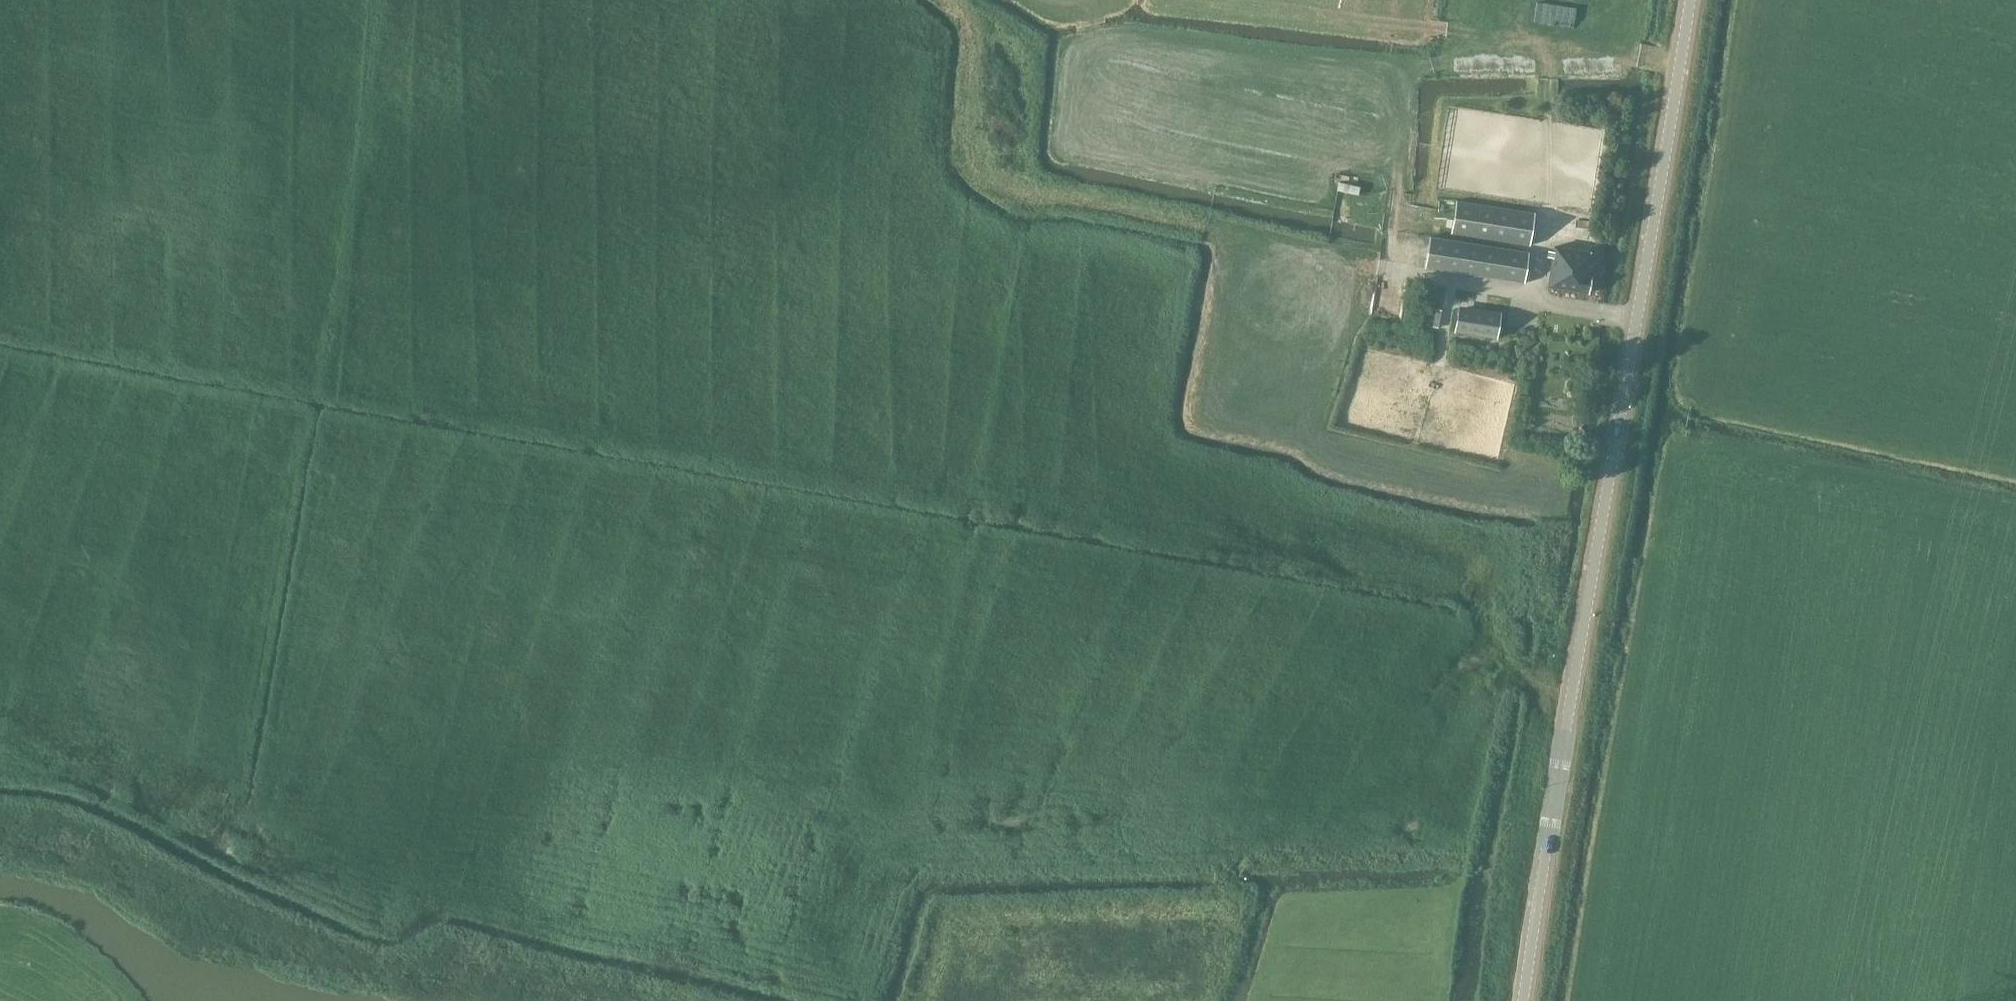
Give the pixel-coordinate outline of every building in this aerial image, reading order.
[(1455,201),(1450,233),(1530,245),(1535,213),(1455,201)] [(1464,273),(1468,244),(1468,241),(1429,234),(1424,266),(1464,273)] [(1529,253),(1468,244),(1464,273),(1524,283),(1529,253)] [(1587,264),(1589,251),(1554,245),(1547,286),(1587,292),(1590,275),(1588,275),(1589,265),(1587,264)] [(1499,317),(1457,310),(1453,332),(1496,339),(1499,317)] [(8,750),(23,751),(24,740),(9,739),(8,750)]
